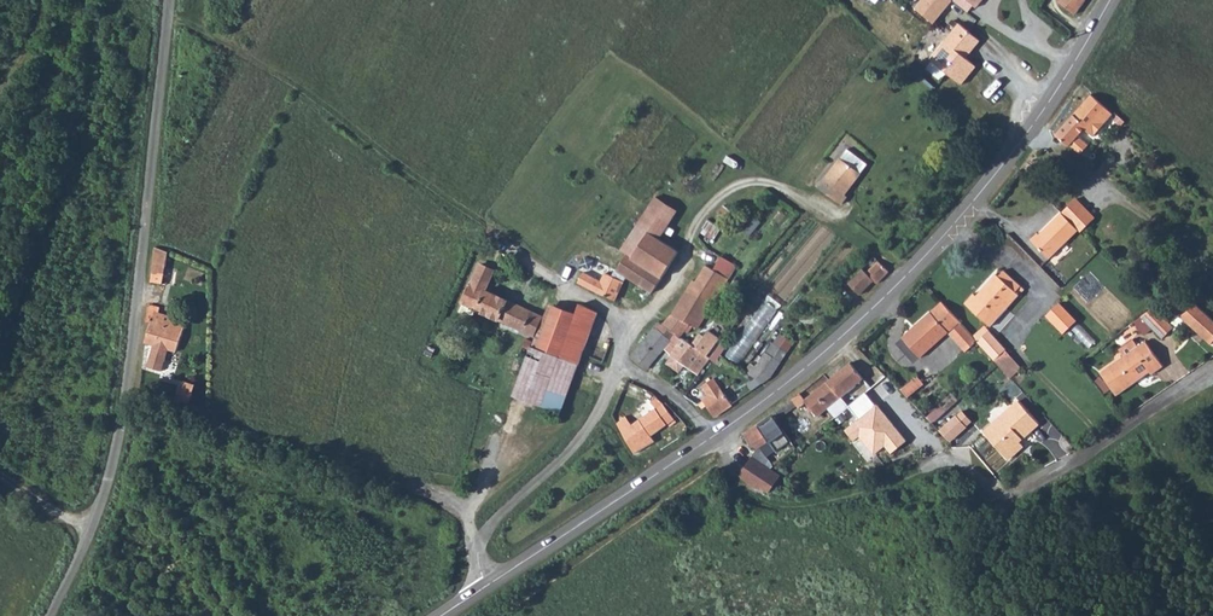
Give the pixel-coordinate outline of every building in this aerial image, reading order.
[(917,10),(936,25),(954,1),(953,0),(924,0),(917,10)] [(954,1),(969,11),(975,4),(977,6),(982,0),(953,0),(954,1)] [(1076,16),(1087,0),(1060,0),(1058,2),(1076,16)] [(960,54),(966,47),(969,49),(976,40),(955,23),(927,58),(960,84),(975,66),(963,57),(960,54)] [(963,57),(969,49),(966,47),(960,54),(963,57)] [(1111,115),(1089,95),(1053,135),(1067,148),(1068,147),(1077,154),(1086,144),(1077,136),(1084,129),(1093,136),(1111,115)] [(847,195),(845,193),(868,166),(847,148),(818,183),(841,202),(847,195)] [(650,193),(619,246),(624,249),(630,253),(644,229),(655,235),(672,206),(650,193)] [(1092,218),(1073,198),(1059,212),(1076,229),(1079,232),(1092,218)] [(1030,238),(1049,256),(1076,229),(1059,212),(1037,235),(1035,233),(1030,238)] [(751,213),(741,228),(751,235),(761,220),(751,213)] [(708,217),(695,235),(708,243),(720,225),(708,217)] [(644,229),(630,253),(648,265),(663,239),(655,235),(644,229)] [(1030,238),(1028,240),(1046,259),(1049,256),(1030,238)] [(648,265),(646,269),(659,276),(677,246),(663,239),(648,265)] [(168,252),(155,247),(152,273),(164,275),(168,252)] [(600,278),(581,268),(576,279),(613,298),(620,285),(626,275),(648,286),(652,289),(659,276),(646,269),(648,265),(630,253),(624,249),(608,273),(605,271),(600,278)] [(733,262),(717,253),(711,264),(727,273),(733,262)] [(888,272),(879,261),(865,273),(861,268),(846,282),(856,294),(872,280),(875,284),(888,272)] [(479,263),(456,309),(470,316),(474,308),(484,289),(493,270),(479,263)] [(690,279),(671,313),(689,322),(697,327),(725,275),(705,263),(695,282),(690,279)] [(993,313),(1001,305),(1004,308),(1016,294),(1012,291),(1017,285),(1001,270),(996,275),(993,273),(973,295),(970,292),(961,302),(987,326),(996,316),(993,313)] [(620,285),(640,295),(648,286),(626,275),(620,285)] [(484,289),(474,308),(542,342),(551,322),(484,289)] [(763,298),(728,355),(742,364),(778,307),(763,298)] [(898,336),(918,357),(955,322),(936,301),(898,336)] [(1061,301),(1047,315),(1065,334),(1080,320),(1061,301)] [(996,316),(1004,308),(1001,305),(993,313),(996,316)] [(1211,345),(1212,341),(1212,320),(1193,305),(1173,316),(1211,345)] [(542,353),(565,365),(585,320),(558,307),(551,322),(542,342),(545,347),(542,353)] [(1151,307),(1136,315),(1143,322),(1151,330),(1166,321),(1151,307)] [(608,318),(589,310),(585,320),(565,365),(583,374),(608,318)] [(689,322),(671,313),(660,324),(675,336),(685,327),(689,322)] [(1127,331),(1143,322),(1136,315),(1121,324),(1127,331)] [(173,326),(180,329),(182,323),(173,320),(173,326)] [(644,369),(667,339),(670,341),(671,339),(677,344),(682,338),(675,336),(660,324),(657,321),(630,357),(631,359),(644,369)] [(1166,321),(1151,330),(1160,339),(1171,326),(1166,321)] [(969,336),(957,323),(945,334),(962,351),(973,340),(969,336)] [(969,336),(973,340),(986,328),(982,323),(969,336)] [(175,341),(169,360),(198,372),(210,343),(180,329),(173,326),(171,339),(175,341)] [(973,340),(992,360),(1006,348),(986,328),(973,340)] [(762,356),(776,364),(790,344),(778,336),(772,346),(770,345),(762,356)] [(677,344),(670,352),(675,356),(671,360),(678,366),(682,362),(695,371),(709,353),(689,338),(685,342),(682,338),(677,344)] [(677,344),(671,339),(670,341),(664,347),(670,352),(677,344)] [(717,362),(729,345),(722,339),(709,356),(717,362)] [(1130,340),(1116,348),(1118,351),(1132,343),(1130,340)] [(1121,356),(1098,372),(1114,395),(1147,373),(1149,376),(1161,368),(1143,341),(1134,347),(1132,343),(1118,351),(1121,356)] [(1009,378),(1022,366),(1006,348),(992,360),(994,362),(1009,378)] [(565,405),(583,374),(565,365),(542,353),(535,365),(516,399),(559,420),(566,406),(565,405)] [(748,366),(743,373),(760,384),(766,380),(776,364),(762,356),(753,369),(748,366)] [(796,393),(788,399),(796,408),(803,403),(816,417),(862,377),(849,361),(803,399),(796,393)] [(917,375),(902,388),(910,397),(925,384),(917,375)] [(709,417),(729,404),(728,402),(721,390),(713,376),(700,384),(706,394),(695,402),(699,407),(702,406),(709,417)] [(193,402),(198,382),(184,379),(179,399),(193,402)] [(721,390),(728,402),(741,395),(733,382),(721,390)] [(935,423),(956,402),(949,395),(928,416),(935,423)] [(774,422),(796,408),(788,399),(768,414),(774,422)] [(1010,411),(994,427),(990,424),(981,432),(1006,459),(1021,444),(1017,440),(1037,422),(1016,400),(1007,408),(1010,411)] [(668,429),(676,424),(661,402),(629,424),(626,420),(616,427),(633,453),(653,439),(649,434),(664,423),(668,429)] [(880,403),(846,429),(855,440),(861,435),(875,453),(887,444),(893,452),(908,440),(880,403)] [(1007,408),(990,424),(994,427),(1010,411),(1007,408)] [(964,409),(942,429),(953,441),(975,421),(964,409)] [(779,429),(774,422),(768,414),(752,423),(764,439),(779,429)] [(613,424),(616,427),(626,420),(624,417),(613,424)] [(738,432),(750,449),(764,439),(752,423),(738,432)] [(749,484),(767,492),(778,477),(749,456),(735,473),(749,484)]
